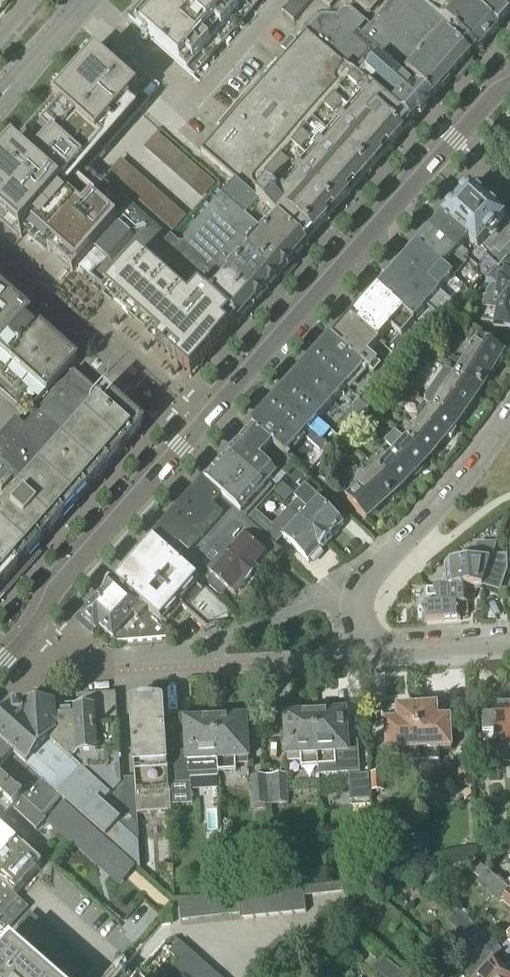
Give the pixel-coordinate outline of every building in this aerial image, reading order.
[(215,38),(173,0),(148,0),(147,1),(151,4),(145,10),(142,7),(129,21),(186,71),(215,38)] [(244,6),(237,0),(173,0),(215,38),(244,6)] [(312,2),(311,0),(295,0),(283,13),(294,23),(312,2)] [(330,9),(338,0),(320,0),(330,9)] [(344,5),(352,5),(354,3),(367,14),(371,13),(382,0),(339,0),(344,5)] [(434,102),(440,95),(476,55),(478,53),(444,23),(418,0),(394,0),(370,29),(366,34),(362,38),(383,57),(434,102)] [(478,53),(499,29),(466,0),(418,0),(444,23),(478,53)] [(499,29),(509,17),(509,11),(498,0),(466,0),(499,29)] [(366,34),(370,29),(351,13),(345,13),(339,20),(321,19),(307,36),(413,126),(434,102),(383,57),(362,38),(366,34)] [(413,126),(307,36),(306,34),(201,154),(236,184),(307,245),(359,186),(413,126)] [(131,209),(91,173),(151,105),(97,57),(0,166),(0,220),(21,239),(24,236),(45,255),(48,252),(74,275),(96,250),(131,209)] [(143,149),(201,201),(214,187),(155,135),(143,149)] [(172,233),(185,218),(120,160),(107,175),(172,233)] [(306,247),(307,245),(236,184),(222,199),(293,261),(306,247)] [(497,272),(499,270),(478,250),(504,222),(485,204),(484,205),(472,194),(466,194),(441,222),(497,272)] [(280,276),(293,261),(222,199),(209,214),(280,276)] [(109,262),(92,280),(107,294),(139,258),(150,268),(161,255),(160,254),(173,239),(172,238),(170,241),(132,208),(131,209),(96,250),(109,262)] [(254,307),(280,276),(209,214),(184,243),(185,246),(254,307)] [(489,282),(495,275),(497,272),(441,222),(415,251),(351,324),(385,354),(395,363),(407,373),(420,358),(415,353),(425,342),(419,337),(422,333),(428,338),(440,324),(443,326),(485,278),(489,282)] [(499,270),(509,258),(509,227),(504,222),(478,250),(499,270)] [(175,240),(173,239),(160,254),(161,255),(203,292),(202,294),(238,325),(254,307),(185,246),(184,248),(175,240)] [(139,258),(107,294),(108,294),(128,313),(195,373),(238,325),(202,294),(203,292),(161,255),(150,268),(139,258)] [(505,274),(503,284),(501,283),(499,292),(494,292),(487,299),(486,299),(485,306),(482,306),(473,315),(472,324),(495,327),(494,332),(509,334),(509,274),(505,274)] [(11,409),(24,421),(74,366),(60,353),(0,299),(0,400),(11,409)] [(407,374),(395,363),(385,354),(351,324),(332,345),(386,393),(387,392),(389,394),(407,374)] [(458,379),(479,393),(503,354),(493,347),(491,350),(480,343),(468,363),(464,360),(457,373),(460,375),(458,379)] [(316,363),(370,411),(386,393),(332,345),(316,363)] [(302,378),(356,427),(370,411),(316,363),(302,378)] [(479,393),(458,379),(444,371),(437,382),(435,381),(424,399),(426,401),(423,405),(430,411),(435,414),(456,429),(457,428),(479,393)] [(81,384),(81,383),(72,374),(22,430),(14,423),(15,423),(14,422),(5,432),(6,432),(0,439),(0,590),(12,577),(13,578),(15,576),(14,575),(35,551),(36,552),(37,550),(34,547),(43,535),(47,539),(49,537),(48,536),(69,512),(70,513),(72,511),(69,509),(78,498),(81,501),(83,499),(82,498),(103,474),(104,475),(106,473),(105,472),(126,448),(127,449),(129,447),(124,443),(134,432),(138,436),(140,434),(136,430),(135,432),(119,418),(120,417),(106,404),(104,406),(98,401),(100,399),(98,397),(97,398),(81,384)] [(342,444),(356,427),(302,378),(287,395),(320,424),(342,444)] [(326,462),(342,444),(287,395),(271,412),(326,462)] [(422,429),(408,445),(428,462),(456,429),(435,414),(430,411),(423,405),(417,413),(416,424),(422,429)] [(295,469),(309,482),(326,462),(271,412),(254,432),(288,463),(295,469)] [(375,434),(385,424),(376,415),(365,425),(375,434)] [(248,523),(256,513),(295,469),(288,463),(254,432),(206,485),(223,500),(243,519),(248,523)] [(397,493),(428,462),(408,445),(404,442),(394,433),(385,443),(398,455),(379,475),(375,471),(379,475),(397,493)] [(340,454),(348,462),(357,452),(349,444),(340,454)] [(365,522),(367,523),(397,493),(379,475),(375,471),(365,481),(368,485),(349,503),(365,522)] [(190,576),(216,548),(243,519),(223,500),(206,485),(154,544),(170,559),(190,576)] [(291,497),(282,488),(275,496),(284,505),(291,497)] [(289,511),(326,546),(331,541),(330,540),(342,528),(315,503),(317,501),(304,489),(294,500),(297,503),(289,511)] [(322,551),(326,546),(289,511),(280,521),(283,525),(276,533),(309,563),(321,551),(322,551)] [(248,523),(266,540),(275,530),(256,513),(248,523)] [(266,540),(248,523),(243,519),(216,548),(255,582),(260,577),(260,575),(269,564),(277,565),(284,556),(266,540)] [(232,614),(201,586),(190,576),(170,559),(154,544),(117,586),(162,626),(179,606),(208,632),(231,623),(230,622),(229,622),(228,619),(232,614)] [(248,589),(255,582),(216,548),(190,576),(201,586),(206,580),(210,584),(209,586),(208,587),(209,588),(220,599),(221,599),(223,598),(228,593),(236,601),(247,588),(248,589)] [(468,589),(482,589),(487,573),(489,567),(493,557),(495,549),(479,550),(476,553),(477,559),(461,560),(461,566),(450,567),(447,571),(447,590),(468,589)] [(487,573),(503,578),(505,572),(508,572),(508,557),(493,557),(489,567),(487,573)] [(117,586),(117,585),(116,584),(79,625),(80,625),(81,624),(93,635),(100,628),(118,645),(169,641),(173,636),(162,626),(117,586)] [(430,607),(423,608),(424,624),(461,622),(460,617),(468,617),(468,607),(468,606),(468,589),(447,590),(429,590),(429,591),(425,591),(425,604),(429,604),(430,607)] [(135,778),(121,779),(116,696),(85,698),(85,703),(82,707),(23,711),(15,712),(0,728),(0,746),(51,791),(62,801),(63,801),(141,871),(139,845),(137,815),(137,814),(135,778)] [(155,700),(155,699),(139,700),(139,701),(130,702),(135,778),(137,814),(137,815),(172,813),(172,806),(169,764),(165,699),(155,700)] [(506,706),(497,709),(493,709),(494,714),(481,715),(482,733),(495,732),(495,736),(502,735),(503,752),(504,752),(505,764),(509,764),(509,707),(506,706)] [(417,710),(420,763),(440,762),(440,752),(452,751),(450,722),(449,722),(448,716),(437,717),(437,709),(434,709),(427,707),(421,710),(417,710)] [(420,763),(417,710),(414,710),(407,708),(402,711),(398,711),(398,719),(388,719),(388,725),(386,726),(387,755),(399,754),(400,765),(420,763)] [(330,716),(328,713),(321,714),(318,717),(316,717),(319,768),(318,768),(319,778),(347,776),(348,803),(370,801),(369,776),(359,777),(358,744),(348,745),(346,715),(330,716)] [(283,743),(288,743),(289,763),(302,763),(302,770),(318,768),(319,768),(316,717),(314,717),(312,714),(309,714),(304,715),(301,718),(286,719),(287,733),(283,733),(283,743)] [(230,722),(228,719),(221,719),(219,722),(217,722),(219,774),(237,772),(237,765),(249,765),(247,721),(230,722)] [(169,764),(172,806),(192,805),(191,780),(218,779),(217,774),(219,774),(217,722),(214,722),(212,720),(205,720),(202,723),(186,724),(187,739),(183,739),(184,749),(187,749),(188,763),(169,764)] [(23,801),(36,813),(46,821),(58,807),(63,801),(62,801),(51,791),(0,746),(0,780),(23,801)] [(461,788),(472,787),(471,771),(460,772),(461,788)] [(288,805),(287,775),(269,776),(271,806),(288,805)] [(269,776),(251,777),(253,807),(271,806),(269,776)] [(371,792),(383,791),(382,776),(370,776),(371,792)] [(4,822),(13,812),(26,823),(29,821),(39,830),(47,822),(46,822),(46,821),(36,813),(23,801),(0,780),(0,819),(4,822)] [(65,803),(51,819),(60,827),(74,811),(65,803)] [(74,811),(60,827),(69,835),(83,820),(74,811)] [(92,828),(83,820),(69,835),(78,843),(92,828)] [(101,836),(92,828),(78,843),(87,851),(101,836)] [(8,891),(16,898),(43,868),(0,829),(0,884),(8,891)] [(110,844),(101,836),(87,851),(96,860),(110,844)] [(119,852),(110,844),(96,860),(105,868),(119,852)] [(419,879),(437,894),(445,884),(427,869),(419,879)] [(502,900),(509,892),(486,872),(479,881),(477,886),(498,904),(502,900)] [(10,929),(28,908),(16,898),(8,891),(0,884),(0,940),(10,929)] [(291,889),(294,914),(307,913),(304,888),(291,889)] [(294,914),(291,889),(278,891),(281,916),(294,914)] [(265,892),(268,917),(281,916),(278,891),(265,892)] [(268,917),(265,892),(252,894),(253,908),(254,919),(268,917)] [(509,892),(502,900),(509,908),(509,893),(509,892)] [(241,920),(254,919),(253,908),(252,894),(239,895),(241,920)] [(494,962),(503,953),(501,951),(477,930),(467,941),(485,956),(468,975),(470,976),(509,976),(494,962)] [(509,944),(501,951),(503,953),(508,958),(509,956),(509,942),(509,944)] [(179,963),(189,951),(179,943),(170,954),(179,963)] [(12,950),(0,963),(0,976),(42,976),(12,950)] [(199,960),(189,951),(179,963),(173,970),(180,976),(184,976),(199,960)] [(184,976),(202,976),(209,969),(199,960),(184,976)] [(384,961),(375,972),(381,976),(403,976),(384,961)] [(118,968),(117,968),(109,976),(128,976),(118,968)] [(209,969),(202,976),(219,976),(209,969)]
